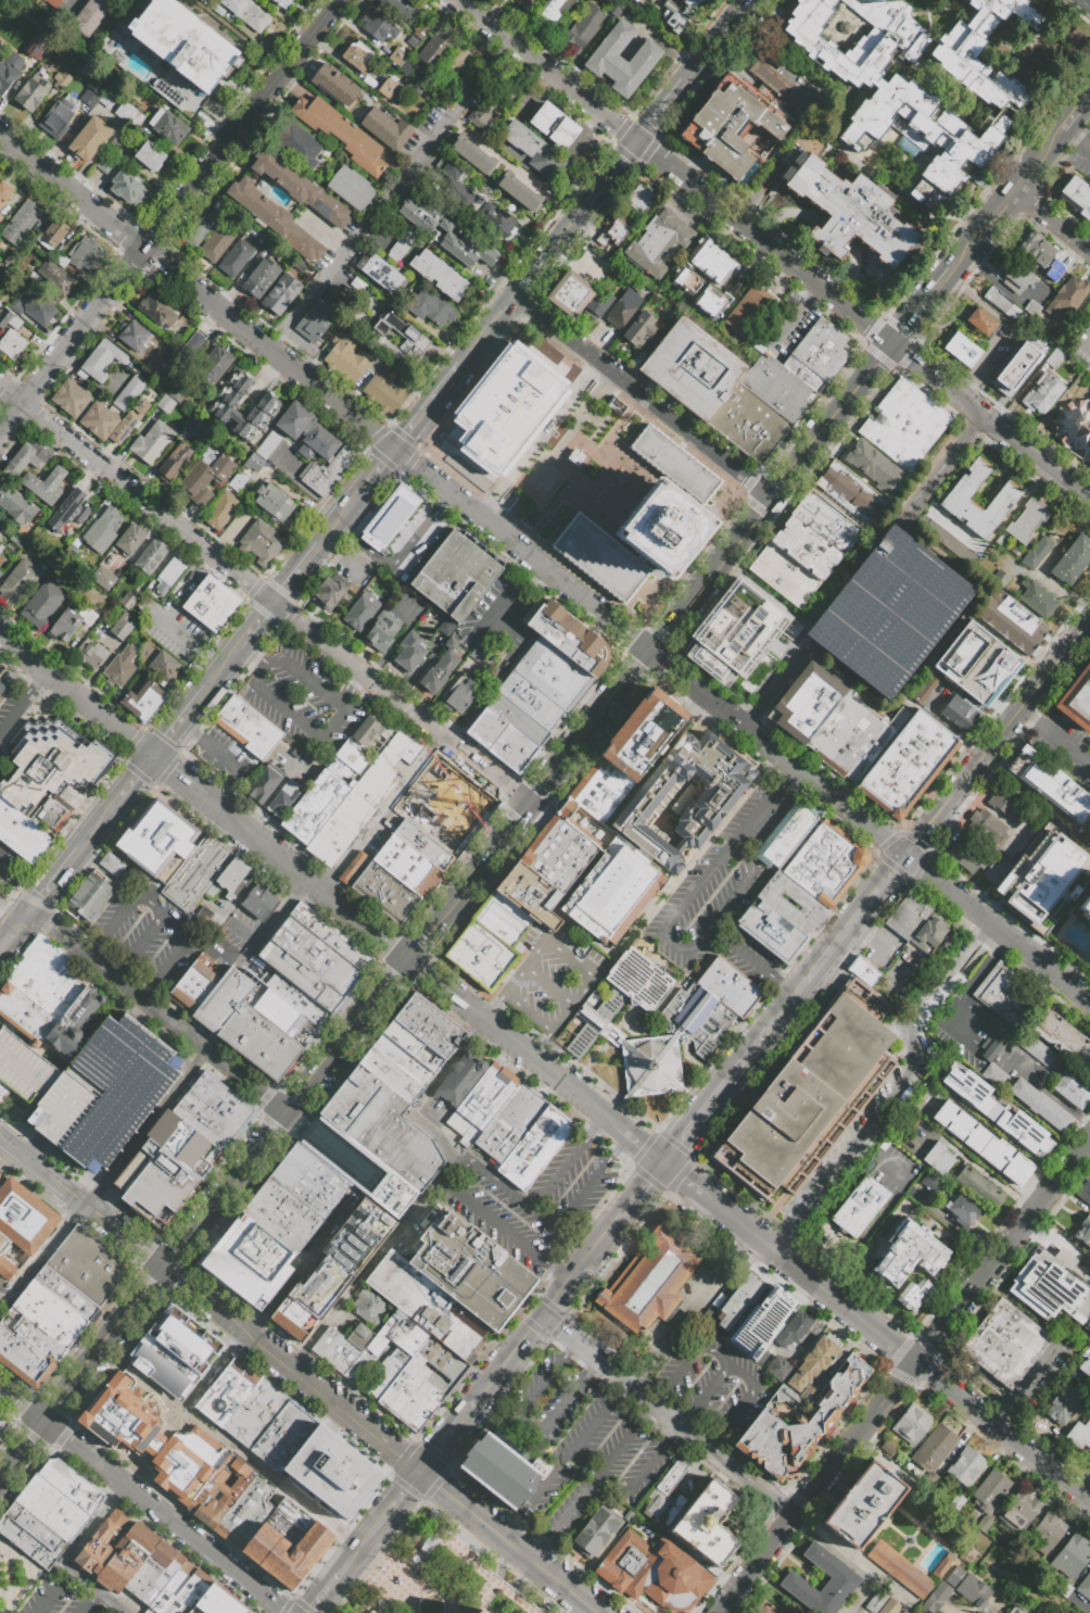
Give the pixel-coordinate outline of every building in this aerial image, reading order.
[(55,10),(43,0),(63,0),(55,10)] [(85,40),(107,11),(111,13),(122,0),(86,0),(66,26),(85,40)] [(136,18),(151,0),(176,0),(240,49),(237,52),(244,58),(237,68),(233,65),(224,78),(220,75),(206,93),(128,34),(130,31),(125,26),(132,16),(136,18)] [(216,1),(258,35),(266,25),(267,25),(272,17),(250,0),(217,0),(216,1)] [(283,10),(291,0),(271,0),(283,10)] [(416,11),(419,13),(424,7),(416,0),(377,0),(390,10),(388,13),(404,26),(416,11)] [(528,10),(516,0),(536,0),(528,10)] [(536,13),(546,0),(576,0),(565,15),(561,13),(553,26),(536,13)] [(666,9),(655,0),(706,0),(679,35),(663,23),(667,18),(661,14),(666,9)] [(789,9),(796,0),(855,0),(860,3),(890,0),(902,0),(912,8),(909,12),(907,15),(910,17),(923,28),(921,31),(930,39),(909,67),(896,56),(898,53),(896,52),(882,71),(883,72),(882,73),(872,86),(870,89),(862,83),(857,88),(846,79),(844,83),(827,70),(826,72),(804,55),(807,53),(790,41),(793,38),(778,27),(791,11),(789,9)] [(975,11),(961,0),(1030,0),(1027,4),(1047,20),(1037,33),(1010,11),(996,28),(994,27),(989,34),(992,36),(977,55),(1007,79),(1011,76),(1034,93),(1016,115),(1006,109),(1002,114),(1014,124),(978,171),(973,166),(967,174),(971,176),(963,186),(960,184),(935,215),(908,194),(915,184),(912,181),(930,157),(890,126),(872,149),(869,146),(864,152),(861,149),(857,154),(836,138),(849,121),(847,119),(866,96),(869,97),(875,88),(872,86),(882,73),(888,78),(895,70),(927,96),(929,92),(969,125),(965,130),(975,138),(980,131),(976,128),(987,114),(991,117),(998,110),(988,102),(985,106),(951,80),(953,77),(937,65),(939,63),(927,54),(943,33),(947,34),(958,20),(964,25),(975,11)] [(590,2),(606,15),(598,26),(599,27),(581,52),(562,37),(590,2)] [(360,20),(364,23),(360,26),(380,43),(388,34),(394,38),(401,30),(376,9),(370,15),(367,12),(360,20)] [(620,17),(637,30),(618,55),(628,62),(646,37),(664,51),(624,102),(608,90),(613,84),(601,74),(598,79),(582,66),(620,17)] [(430,26),(420,18),(410,33),(420,40),(430,26)] [(439,27),(456,40),(430,72),(414,59),(439,27)] [(41,30),(55,41),(40,61),(26,51),(41,30)] [(350,45),(348,45),(340,56),(364,74),(369,67),(364,64),(372,52),(357,40),(355,43),(354,42),(352,42),(351,43),(350,43),(350,45)] [(459,43),(440,66),(455,78),(459,73),(464,77),(473,65),(465,58),(469,51),(459,43)] [(396,47),(408,55),(400,66),(388,58),(396,47)] [(1,99),(0,98),(0,62),(2,63),(11,52),(26,65),(21,72),(22,73),(1,99)] [(747,71),(758,56),(810,98),(799,112),(747,71)] [(326,61),(362,90),(358,94),(362,97),(354,106),(352,104),(348,109),(317,84),(315,86),(309,81),(326,61)] [(91,109),(79,100),(88,88),(86,86),(90,80),(85,77),(93,65),(111,78),(99,94),(100,96),(91,109)] [(675,135),(711,89),(708,87),(717,75),(720,77),(725,70),(790,122),(776,140),(757,125),(755,127),(748,122),(736,137),(748,146),(744,151),(753,160),(735,182),(675,135)] [(64,71),(72,77),(60,91),(53,86),(56,81),(52,78),(58,72),(61,75),(64,71)] [(34,72),(51,86),(30,113),(13,99),(34,72)] [(150,87),(160,75),(188,97),(178,109),(150,87)] [(367,75),(378,84),(373,90),(363,81),(367,75)] [(388,76),(400,85),(397,87),(401,89),(391,102),(377,91),(388,76)] [(466,119),(485,134),(492,124),(487,119),(500,102),(505,105),(514,93),(492,78),(464,117),(466,119)] [(441,79),(453,89),(447,97),(435,87),(441,79)] [(109,109),(117,98),(106,90),(98,101),(109,109)] [(58,100),(59,101),(62,97),(63,98),(67,93),(77,102),(71,111),(74,114),(65,125),(68,127),(56,140),(48,133),(46,136),(40,131),(42,129),(37,125),(58,100)] [(316,97),(310,103),(301,96),(288,113),(313,133),(316,128),(326,136),(328,133),(344,144),(342,148),(351,155),(347,159),(378,181),(389,167),(377,157),(384,149),(316,97)] [(545,100),(529,123),(545,135),(548,130),(552,133),(547,138),(565,151),(581,128),(565,115),(561,119),(558,117),(561,113),(545,100)] [(114,113),(125,123),(127,121),(137,129),(145,118),(124,101),(114,113)] [(372,105),(395,123),(398,117),(415,129),(397,153),(358,124),(372,105)] [(190,128),(175,147),(151,128),(153,126),(149,123),(160,108),(165,112),(166,110),(190,128)] [(92,114),(113,130),(87,162),(81,157),(78,161),(71,154),(73,152),(66,147),(92,114)] [(287,117),(324,147),(315,157),(319,161),(309,173),(268,140),(287,117)] [(514,117),(546,143),(538,154),(536,152),(532,159),(518,148),(516,149),(503,138),(508,130),(505,128),(514,117)] [(117,134),(128,141),(116,156),(106,149),(117,134)] [(449,148),(460,134),(496,163),(493,167),(494,167),(486,177),(449,148)] [(132,156),(154,173),(167,154),(147,138),(132,156)] [(264,143),(350,212),(346,216),(350,219),(344,227),(341,224),(337,228),(305,202),(302,205),(262,174),(261,176),(250,167),(256,160),(253,156),(264,143)] [(527,165),(554,186),(572,163),(563,156),(559,162),(549,154),(554,149),(546,143),(538,154),(536,152),(532,159),(527,165)] [(783,185),(785,182),(780,178),(801,150),(807,154),(810,150),(826,163),(822,167),(839,181),(841,178),(849,185),(858,173),(892,200),(884,211),(902,225),(904,223),(918,235),(916,238),(922,242),(896,275),(890,270),(888,274),(872,261),(874,259),(865,251),(869,247),(851,234),(840,247),(846,251),(838,260),(826,251),(823,255),(815,249),(820,244),(807,235),(814,225),(819,229),(829,215),(801,193),(799,197),(783,185)] [(104,153),(115,162),(105,174),(94,165),(104,153)] [(484,236),(489,231),(500,240),(515,222),(458,177),(466,167),(451,155),(424,189),(484,236)] [(342,164),(351,171),(352,169),(369,182),(368,185),(377,191),(360,213),(326,186),(342,164)] [(494,182),(506,167),(544,199),(531,214),(494,182)] [(122,168),(111,181),(114,184),(110,189),(118,197),(119,197),(129,204),(130,202),(135,205),(147,191),(142,188),(145,184),(129,171),(127,173),(122,168)] [(224,192),(308,262),(312,257),(315,261),(325,249),(289,218),(291,216),(252,184),(254,181),(244,173),(237,182),(233,180),(224,192)] [(1088,188),(1089,190),(1089,223),(1077,213),(1080,210),(1059,192),(1073,175),(1088,187),(1088,188)] [(0,186),(0,222),(17,199),(14,196),(17,191),(7,184),(4,187),(1,185),(0,186)] [(624,201),(642,215),(656,197),(651,192),(654,189),(647,184),(644,188),(638,184),(624,201)] [(484,236),(424,189),(415,202),(408,197),(396,211),(433,240),(439,231),(435,229),(438,226),(445,232),(441,239),(442,240),(439,244),(470,268),(477,260),(489,268),(498,255),(481,241),(484,236)] [(15,247),(0,233),(0,231),(26,198),(37,206),(34,210),(40,215),(15,247)] [(625,255),(622,252),(632,240),(636,243),(644,232),(642,230),(654,216),(652,215),(660,204),(664,207),(664,206),(676,215),(675,217),(697,234),(683,251),(677,247),(663,264),(668,268),(656,282),(623,257),(625,255)] [(178,236),(194,249),(212,226),(210,224),(214,217),(204,210),(199,216),(194,213),(178,236)] [(601,230),(613,214),(632,228),(620,243),(611,238),(601,230)] [(71,227),(50,251),(37,239),(53,220),(58,225),(62,219),(71,227)] [(198,251),(214,263),(237,234),(220,222),(198,251)] [(105,251),(100,259),(103,261),(98,268),(94,265),(89,272),(81,266),(79,269),(67,261),(63,267),(52,259),(58,251),(67,259),(81,240),(73,234),(79,225),(87,231),(85,235),(105,251)] [(1031,227),(1044,237),(1041,240),(1062,255),(1060,259),(1067,265),(1054,282),(1043,274),(1045,270),(1015,247),(1028,229),(1029,230),(1031,227)] [(409,230),(419,238),(407,253),(409,254),(401,264),(390,255),(409,230)] [(601,230),(611,238),(604,248),(594,240),(601,230)] [(242,232),(216,266),(232,280),(256,251),(253,250),(257,244),(242,232)] [(705,236),(746,269),(732,287),(740,292),(715,324),(666,283),(690,253),(705,236)] [(426,247),(469,282),(461,293),(464,295),(456,304),(407,264),(415,254),(417,256),(426,247)] [(12,251),(20,256),(10,268),(3,263),(12,251)] [(372,252),(409,281),(398,294),(395,291),(392,295),(354,265),(363,254),(368,259),(372,252)] [(1026,285),(1022,290),(996,269),(1007,254),(1007,253),(1035,274),(1034,275),(1037,278),(1036,279),(1030,287),(1026,285)] [(62,300),(66,294),(69,297),(75,289),(72,287),(77,280),(46,257),(31,277),(62,300)] [(263,257),(240,287),(257,300),(282,268),(270,259),(268,262),(263,257)] [(291,265),(297,257),(308,265),(302,274),(291,265)] [(544,299),(571,320),(596,290),(568,268),(544,299)] [(283,270),(302,287),(278,316),(270,310),(269,311),(258,302),(283,270)] [(1072,270),(1089,286),(1089,288),(1068,316),(1060,310),(1052,318),(1042,310),(1056,293),(1054,292),(1072,270)] [(348,283),(355,276),(367,285),(360,293),(348,283)] [(751,282),(774,301),(744,339),(721,322),(751,282)] [(417,294),(414,292),(406,303),(409,305),(407,308),(421,319),(424,316),(440,328),(446,320),(449,323),(458,312),(423,286),(417,294)] [(613,298),(596,320),(582,311),(599,287),(613,298)] [(606,315),(628,287),(631,289),(633,287),(641,293),(639,295),(644,299),(622,327),(621,326),(618,330),(604,320),(607,316),(606,315)] [(990,287),(1012,303),(1004,313),(983,297),(990,287)] [(151,291),(144,300),(142,298),(136,307),(160,326),(163,323),(169,328),(178,316),(170,311),(173,310),(168,306),(169,304),(151,291)] [(17,303),(12,310),(23,318),(26,314),(41,326),(54,308),(35,293),(24,307),(17,303)] [(317,298),(338,314),(313,344),(293,328),(317,298)] [(3,329),(8,324),(16,330),(23,322),(0,304),(0,327),(3,329)] [(976,306),(998,324),(987,338),(965,320),(962,318),(969,310),(972,312),(976,306)] [(643,310),(656,320),(652,325),(657,328),(639,350),(635,346),(634,349),(620,337),(643,310)] [(388,311),(382,318),(380,317),(366,336),(408,369),(430,341),(406,323),(405,324),(388,311)] [(751,368),(739,383),(707,425),(637,369),(681,314),(751,368)] [(789,353),(820,315),(849,339),(841,348),(849,354),(826,382),(789,353)] [(132,318),(153,336),(144,345),(148,348),(141,355),(117,336),(122,331),(117,328),(123,322),(127,325),(132,318)] [(353,342),(348,339),(351,338),(343,332),(342,333),(339,330),(330,341),(333,344),(322,360),(333,368),(353,342)] [(0,345),(0,351),(15,363),(29,345),(11,331),(0,345)] [(170,382),(205,338),(195,331),(161,375),(170,382)] [(955,331),(981,352),(968,368),(942,349),(955,331)] [(131,358),(104,337),(75,371),(85,379),(88,375),(101,385),(109,376),(101,370),(105,365),(106,365),(112,358),(124,368),(131,358)] [(499,479),(545,423),(556,431),(569,414),(558,405),(570,391),(565,387),(569,381),(515,339),(510,345),(508,344),(448,418),(464,431),(456,440),(461,444),(457,451),(492,479),(495,476),(499,479)] [(989,384),(1010,399),(1027,375),(1024,373),(1039,353),(1021,340),(989,384)] [(215,342),(225,350),(227,346),(231,350),(228,353),(235,358),(215,383),(213,382),(211,386),(192,371),(215,342)] [(366,352),(359,346),(354,353),(352,352),(357,345),(353,342),(333,368),(345,378),(366,352)] [(1066,355),(1055,369),(1044,362),(1055,346),(1066,355)] [(345,378),(354,383),(365,369),(372,375),(381,364),(373,358),(375,356),(367,350),(366,352),(345,378)] [(156,351),(162,355),(163,353),(167,356),(166,358),(169,362),(156,377),(143,366),(156,351)] [(789,353),(826,382),(819,393),(782,364),(789,353)] [(752,367),(761,355),(765,358),(769,354),(782,364),(819,393),(806,409),(752,367)] [(394,382),(393,380),(395,377),(389,371),(391,368),(382,363),(381,364),(372,375),(360,391),(377,404),(394,382)] [(235,366),(226,377),(228,378),(204,408),(224,424),(229,417),(237,423),(231,430),(246,442),(258,428),(262,430),(282,404),(276,399),(278,395),(270,390),(268,392),(267,391),(256,404),(253,402),(248,408),(250,411),(245,416),(235,407),(238,403),(240,404),(245,396),(243,394),(254,381),(251,379),(253,376),(246,371),(244,374),(235,366)] [(739,383),(751,368),(752,367),(806,409),(793,425),(789,423),(739,383)] [(1048,371),(1049,369),(1064,382),(1063,383),(1065,386),(1041,414),(1034,407),(1031,411),(1021,401),(1044,370),(1047,373),(1047,371),(1048,371)] [(136,374),(148,383),(124,412),(112,403),(136,374)] [(900,376),(953,417),(909,472),(855,431),(866,418),(872,423),(873,420),(872,419),(878,411),(879,412),(880,411),(875,407),(900,376)] [(67,377),(69,379),(71,377),(76,381),(75,383),(84,391),(86,389),(90,393),(89,394),(92,398),(75,419),(50,399),(67,377)] [(396,379),(394,382),(377,404),(379,405),(378,407),(385,413),(388,411),(393,415),(411,391),(396,379)] [(168,395),(179,404),(190,390),(178,381),(168,395)] [(739,383),(789,423),(771,446),(774,449),(760,466),(707,425),(739,383)] [(165,393),(177,403),(168,415),(156,405),(165,393)] [(107,437),(118,445),(152,405),(141,395),(107,437)] [(341,443),(326,463),(314,453),(307,462),(295,452),(302,443),(300,442),(302,439),(300,437),(295,442),(274,425),(294,399),(314,414),(313,416),(317,419),(315,423),(341,443)] [(96,400),(98,402),(99,400),(104,404),(103,406),(113,414),(114,412),(119,416),(117,418),(121,420),(102,442),(77,421),(96,400)] [(1089,403),(1089,404),(1089,470),(1079,461),(1069,453),(1065,446),(1061,441),(1060,437),(1059,432),(1057,427),(1057,421),(1061,415),(1063,409),(1067,406),(1074,403),(1081,402),(1089,403)] [(165,425),(140,458),(128,449),(139,434),(142,438),(156,419),(165,425)] [(646,421),(721,481),(701,505),(626,446),(646,421)] [(165,425),(176,433),(151,466),(140,458),(165,425)] [(271,431),(281,439),(264,461),(254,452),(271,431)] [(860,438),(909,477),(890,500),(874,487),(876,483),(873,480),(872,481),(850,464),(850,465),(842,458),(860,438)] [(26,440),(2,471),(14,480),(28,463),(40,471),(52,455),(35,441),(31,445),(26,440)] [(338,453),(348,440),(362,451),(352,464),(338,453)] [(156,471),(170,482),(194,451),(188,446),(189,445),(182,441),(175,452),(173,451),(156,471)] [(207,446),(178,483),(189,492),(187,495),(204,509),(215,495),(205,488),(212,479),(220,486),(238,465),(221,453),(219,456),(207,446)] [(254,452),(242,465),(250,470),(251,468),(257,474),(266,462),(264,461),(254,452)] [(332,459),(346,470),(352,464),(338,453),(332,459)] [(938,503),(962,472),(965,476),(968,471),(966,469),(976,455),(991,468),(966,500),(981,512),(1007,480),(1022,492),(1012,504),(1007,502),(1004,506),(1007,509),(983,540),(963,524),(966,520),(962,517),(959,520),(938,503)] [(834,458),(887,501),(866,526),(814,484),(834,458)] [(332,459),(326,468),(340,479),(346,470),(332,459)] [(314,463),(319,467),(321,465),(326,468),(340,479),(324,499),(300,480),(314,463)] [(56,464),(42,482),(28,471),(18,483),(51,507),(63,491),(58,487),(67,472),(56,464)] [(237,472),(227,486),(237,493),(252,476),(237,472)] [(612,534),(658,477),(714,521),(669,579),(612,534)] [(264,479),(294,502),(293,504),(295,506),(281,524),(251,500),(254,496),(250,492),(255,484),(258,487),(264,479)] [(0,480),(0,506),(9,513),(22,495),(0,480)] [(357,536),(379,553),(419,498),(396,482),(357,536)] [(74,486),(46,524),(56,531),(65,520),(68,522),(73,518),(79,524),(90,508),(84,503),(81,506),(78,504),(86,494),(74,486)] [(810,489),(864,530),(846,554),(793,512),(810,489)] [(225,490),(238,501),(233,506),(236,508),(217,530),(202,518),(225,490)] [(5,516),(21,527),(27,518),(30,520),(39,508),(22,495),(9,513),(5,516)] [(1004,530),(1022,544),(1048,512),(1030,498),(1004,530)] [(116,533),(101,554),(80,539),(97,518),(98,519),(110,504),(118,512),(117,513),(125,519),(114,532),(116,533)] [(846,554),(838,563),(837,562),(834,565),(784,527),(782,525),(793,512),(846,554)] [(552,546),(624,604),(650,570),(578,513),(552,546)] [(286,541),(256,517),(238,541),(240,543),(237,547),(245,554),(249,550),(257,557),(254,562),(263,569),(286,541)] [(147,534),(128,556),(114,544),(132,522),(147,534)] [(803,634),(892,524),(907,535),(976,592),(887,702),(816,645),(803,634)] [(834,565),(832,568),(834,570),(824,583),(822,582),(769,541),(778,529),(781,531),(784,527),(834,565)] [(453,528),(478,547),(434,604),(409,584),(453,528)] [(1069,587),(1089,556),(1089,541),(1076,532),(1049,573),(1069,587)] [(1019,561),(1031,571),(1053,544),(1041,533),(1019,561)] [(14,534),(9,542),(22,551),(27,543),(14,534)] [(153,539),(154,541),(157,537),(166,544),(164,547),(168,551),(147,577),(132,565),(153,539)] [(769,541),(822,582),(800,610),(747,568),(769,541)] [(478,547),(503,567),(459,623),(434,604),(478,547)] [(52,551),(43,563),(52,569),(61,557),(52,551)] [(22,556),(0,583),(0,602),(1,603),(31,564),(22,556)] [(187,567),(164,598),(157,594),(160,592),(155,589),(162,581),(157,578),(173,556),(178,559),(179,557),(183,560),(182,563),(187,567)] [(31,564),(1,603),(9,608),(14,601),(17,604),(42,572),(31,564)] [(99,564),(119,579),(109,593),(89,578),(99,564)] [(207,572),(180,607),(215,633),(241,598),(207,572)] [(327,574),(335,581),(338,578),(348,587),(328,612),(310,596),(319,585),(318,584),(327,574)] [(45,578),(18,613),(39,629),(66,594),(45,578)] [(738,578),(783,612),(750,653),(769,667),(743,701),(681,653),(738,578)] [(1012,598),(1046,619),(1058,600),(1023,579),(1012,598)] [(1001,591),(1049,629),(1025,658),(1023,656),(974,617),(979,610),(977,608),(990,593),(991,594),(997,588),(1001,591)] [(364,590),(381,603),(358,632),(341,618),(364,590)] [(135,599),(126,591),(117,602),(127,610),(135,599)] [(549,597),(568,612),(567,613),(586,628),(565,656),(538,635),(524,625),(542,602),(544,604),(549,597)] [(67,605),(47,633),(55,640),(58,637),(65,642),(80,621),(89,610),(83,606),(77,613),(67,605)] [(371,640),(365,634),(378,619),(375,617),(382,606),(403,622),(396,630),(398,632),(382,653),(369,642),(371,640)] [(89,610),(90,609),(98,615),(88,627),(80,621),(89,610)] [(132,626),(120,616),(108,630),(121,640),(132,626)] [(444,617),(455,626),(447,637),(435,628),(444,617)] [(974,617),(1023,656),(992,693),(978,681),(967,695),(934,667),(974,617)] [(426,637),(433,627),(423,619),(415,629),(426,637)] [(393,659),(403,646),(398,643),(410,628),(422,638),(418,643),(428,650),(411,670),(411,671),(410,672),(409,671),(407,673),(400,668),(402,666),(393,659)] [(565,656),(586,628),(605,642),(607,645),(608,648),(609,653),(609,656),(608,660),(607,664),(595,680),(594,679),(565,656)] [(138,631),(125,647),(138,658),(152,642),(138,631)] [(418,681),(430,665),(432,667),(447,647),(448,647),(444,643),(451,634),(458,641),(452,651),(460,657),(446,677),(447,678),(434,694),(418,681)] [(84,660),(97,643),(86,635),(73,653),(77,656),(75,657),(83,663),(84,660)] [(538,635),(565,656),(594,679),(585,690),(530,646),(538,635)] [(477,642),(487,650),(479,663),(467,655),(477,642)] [(84,660),(94,669),(107,652),(97,643),(84,660)] [(585,690),(576,701),(521,657),(530,646),(585,690)] [(116,655),(102,673),(107,678),(105,681),(113,686),(114,684),(119,688),(135,668),(116,655)] [(191,673),(178,691),(153,672),(166,655),(191,673)] [(521,657),(576,701),(567,714),(563,710),(511,670),(521,657)] [(765,717),(811,657),(850,688),(803,747),(765,717)] [(1051,707),(1089,657),(1089,734),(1088,736),(1051,707)] [(563,710),(547,731),(497,692),(495,691),(511,670),(563,710)] [(938,679),(928,672),(909,697),(918,704),(938,679)] [(464,683),(468,677),(481,686),(461,714),(444,701),(459,680),(464,683)] [(139,689),(160,704),(166,694),(147,679),(139,689)] [(651,684),(666,695),(657,706),(643,696),(651,684)] [(815,757),(803,747),(850,688),(854,691),(852,695),(859,701),(815,757)] [(139,689),(134,695),(127,690),(123,696),(149,717),(160,704),(139,689)] [(549,733),(538,747),(486,706),(497,692),(547,731),(549,733)] [(938,713),(954,692),(980,713),(964,733),(938,713)] [(269,722),(232,693),(215,716),(251,744),(269,722)] [(637,732),(623,721),(629,715),(642,724),(649,716),(657,706),(666,695),(689,714),(654,759),(657,761),(641,782),(638,781),(636,783),(611,765),(620,755),(629,743),(637,732)] [(123,696),(118,703),(128,710),(130,715),(136,720),(143,726),(149,717),(123,696)] [(643,696),(657,706),(649,716),(636,705),(643,696)] [(827,766),(815,757),(859,701),(871,709),(827,766)] [(636,705),(649,716),(642,724),(629,715),(636,705)] [(486,706),(538,747),(517,776),(465,734),(486,706)] [(842,777),(886,721),(888,723),(901,706),(909,711),(852,785),(842,777)] [(898,821),(855,787),(917,707),(961,741),(898,821)] [(842,777),(827,766),(871,709),(886,721),(842,777)] [(21,811),(24,806),(29,810),(46,790),(58,798),(68,784),(73,789),(77,783),(83,787),(87,782),(92,786),(116,755),(88,733),(85,738),(56,716),(52,721),(47,718),(42,722),(37,719),(33,726),(26,720),(10,741),(15,745),(10,751),(16,756),(12,760),(13,761),(0,778),(0,795),(21,811)] [(377,757),(393,735),(367,716),(352,735),(350,734),(325,768),(324,767),(312,782),(313,782),(280,824),(307,846),(377,757)] [(608,824),(690,719),(758,770),(674,877),(663,869),(618,832),(608,824)] [(623,721),(637,732),(629,743),(616,732),(623,721)] [(251,744),(269,722),(287,736),(265,765),(246,751),(251,744)] [(377,757),(393,735),(398,730),(411,740),(397,756),(390,767),(385,764),(377,757)] [(616,732),(629,743),(620,755),(606,744),(616,732)] [(397,756),(411,740),(413,738),(424,747),(409,766),(397,756)] [(606,744),(620,755),(611,765),(598,755),(606,744)] [(1019,751),(1024,744),(1035,752),(1030,758),(1019,751)] [(590,765),(598,755),(611,765),(636,783),(628,794),(590,765)] [(385,764),(312,856),(304,849),(307,846),(377,757),(385,764)] [(1055,769),(1089,796),(1089,803),(1089,811),(1078,826),(1016,778),(1029,761),(1050,778),(1055,769)] [(269,763),(284,774),(282,778),(283,778),(262,805),(244,792),(266,765),(267,765),(269,763)] [(393,770),(320,862),(312,856),(385,764),(390,767),(393,770)] [(584,772),(590,765),(628,794),(622,802),(584,772)] [(402,777),(329,869),(320,862),(393,770),(402,777)] [(579,780),(584,772),(622,802),(617,808),(579,780)] [(279,818),(265,808),(289,778),(300,785),(296,790),(302,794),(283,818),(281,816),(279,818)] [(573,786),(579,780),(617,808),(611,816),(573,786)] [(986,802),(1001,783),(1031,806),(1016,826),(986,802)] [(567,795),(573,786),(611,816),(604,824),(578,804),(567,795)] [(31,866),(54,837),(21,811),(0,795),(0,840),(31,866)] [(48,795),(69,814),(53,832),(34,816),(42,806),(41,805),(48,795)] [(567,795),(557,797),(553,804),(553,812),(563,821),(578,804),(567,795)] [(751,856),(799,795),(822,814),(777,869),(771,864),(768,868),(751,856)] [(130,829),(154,797),(198,831),(190,840),(195,844),(185,858),(177,852),(170,860),(130,829)] [(976,808),(979,810),(983,806),(1009,828),(990,849),(964,829),(968,824),(964,821),(976,808)] [(545,821),(553,812),(553,814),(563,821),(603,853),(595,861),(545,821)] [(828,910),(781,872),(824,817),(869,852),(869,859),(828,910)] [(454,858),(442,871),(393,833),(392,832),(403,818),(454,858)] [(538,830),(545,821),(595,861),(588,870),(538,830)] [(1055,843),(1049,853),(1047,850),(1037,862),(1023,852),(1045,823),(1054,830),(1052,832),(1057,836),(1053,842),(1055,843)] [(170,860),(156,878),(114,844),(128,827),(130,829),(170,860)] [(235,852),(186,912),(159,891),(185,858),(195,844),(207,830),(235,852)] [(533,836),(538,830),(588,870),(583,877),(533,836)] [(567,898),(576,885),(583,877),(588,870),(595,861),(603,853),(609,844),(618,832),(663,869),(660,873),(668,880),(659,892),(656,890),(610,947),(609,948),(558,909),(567,898)] [(442,871),(432,884),(383,846),(393,833),(442,871)] [(987,862),(981,869),(978,867),(972,874),(945,854),(961,833),(988,855),(984,859),(987,862)] [(525,846),(533,836),(583,877),(576,885),(525,846)] [(432,884),(421,899),(371,860),(383,846),(432,884)] [(516,858),(525,846),(576,885),(567,898),(552,885),(548,889),(540,882),(543,879),(519,860),(516,858)] [(1089,849),(1089,850),(1089,878),(1045,934),(1031,922),(1045,905),(1047,905),(1072,874),(1070,873),(1078,865),(1079,865),(1085,858),(1083,857),(1089,849)] [(98,864),(116,878),(126,865),(107,850),(98,864)] [(366,855),(342,884),(337,879),(359,850),(366,855)] [(251,867),(231,892),(235,894),(229,900),(224,896),(228,891),(215,880),(236,854),(251,867)] [(997,855),(1012,867),(996,887),(994,889),(979,878),(997,855)] [(371,860),(421,899),(417,904),(368,866),(371,860)] [(519,860),(543,879),(540,882),(548,889),(552,885),(567,898),(558,909),(557,910),(554,908),(550,912),(506,877),(519,860)] [(1013,892),(1009,897),(996,887),(1012,867),(1016,860),(1029,871),(1021,882),(1024,884),(1016,894),(1013,892)] [(417,904),(413,909),(364,870),(368,866),(417,904)] [(99,910),(76,891),(94,868),(116,884),(114,887),(116,890),(99,910)] [(757,895),(777,869),(781,872),(828,910),(831,911),(826,917),(827,917),(816,930),(814,928),(808,936),(757,895)] [(413,909),(407,916),(358,877),(364,870),(413,909)] [(407,916),(398,927),(350,887),(358,877),(407,916)] [(562,921),(554,932),(542,922),(540,924),(496,890),(506,877),(550,912),(562,921)] [(258,884),(262,880),(269,886),(266,890),(278,899),(261,922),(238,904),(255,881),(258,884)] [(1076,908),(1089,890),(1089,923),(1079,915),(1081,911),(1076,908)] [(99,910),(89,922),(79,913),(75,919),(63,909),(67,905),(65,904),(76,891),(99,910)] [(443,956),(495,891),(533,921),(511,948),(520,956),(490,993),(443,956)] [(899,902),(908,891),(931,909),(924,921),(899,902)] [(736,925),(737,924),(735,922),(757,895),(810,937),(787,966),(736,925)] [(289,915),(300,900),(375,960),(364,973),(289,915)] [(891,912),(899,902),(924,921),(915,931),(891,912)] [(882,923),(891,912),(915,931),(907,943),(882,923)] [(929,945),(924,952),(910,942),(931,912),(937,917),(939,915),(946,919),(943,922),(949,927),(934,948),(929,945)] [(364,973),(331,1015),(275,970),(256,956),(289,915),(364,973)] [(33,958),(25,952),(39,933),(47,938),(33,958)] [(39,963),(33,958),(47,938),(54,944),(39,963)] [(73,959),(59,978),(39,963),(54,944),(73,959)] [(706,1063),(694,1055),(695,1053),(694,1051),(693,1044),(687,1039),(687,1044),(680,1045),(680,1039),(677,1039),(676,1041),(683,1092),(626,1098),(620,1044),(616,1048),(598,1034),(578,1061),(563,1050),(584,1022),(574,1015),(583,1003),(593,1011),(612,986),(604,979),(614,965),(629,947),(655,967),(663,966),(664,973),(676,983),(674,985),(685,993),(694,982),(736,1017),(730,1025),(731,1026),(723,1036),(718,1031),(710,1039),(715,1043),(719,1046),(706,1063)] [(201,950),(213,960),(208,967),(220,975),(190,1016),(165,996),(201,950)] [(25,952),(33,958),(39,963),(59,978),(77,993),(64,1009),(12,969),(25,952)] [(757,1001),(711,963),(718,955),(764,993),(757,1001)] [(859,955),(882,973),(871,987),(848,969),(859,955)] [(999,958),(1025,979),(1016,991),(1032,1004),(1014,1028),(971,994),(999,958)] [(73,959),(91,973),(77,993),(59,978),(73,959)] [(750,1010),(704,972),(711,963),(757,1001),(750,1010)] [(255,985),(243,1000),(215,1035),(190,1016),(220,975),(229,966),(255,985)] [(331,1015),(320,1029),(264,984),(275,970),(331,1015)] [(742,1021),(695,983),(704,972),(750,1010),(742,1021)] [(711,1155),(841,990),(848,981),(852,975),(891,1006),(879,1022),(896,1035),(883,1053),(896,1062),(791,1194),(780,1184),(766,1199),(711,1155)] [(33,1042),(0,1016),(0,989),(8,980),(59,1019),(43,1038),(41,1043),(42,1043),(37,1050),(30,1045),(33,1042)] [(83,1037),(85,1039),(69,1059),(43,1038),(59,1019),(87,983),(98,991),(97,993),(104,998),(90,1017),(91,1017),(85,1025),(84,1025),(80,1030),(80,1031),(81,1033),(83,1036),(83,1037)] [(320,1029),(304,1048),(264,1017),(243,1000),(255,985),(259,990),(264,984),(320,1029)] [(446,1017),(435,1031),(404,1005),(414,992),(446,1017)] [(237,1051),(215,1035),(243,1000),(264,1017),(237,1051)] [(1050,1004),(1089,1036),(1089,1071),(1032,1025),(1050,1004)] [(435,1031),(426,1044),(393,1019),(404,1005),(435,1031)] [(11,1089),(0,1081),(0,1028),(2,1025),(62,1073),(109,1015),(116,1021),(124,1011),(186,1060),(177,1070),(180,1072),(103,1170),(100,1167),(93,1175),(41,1134),(25,1121),(35,1109),(11,1089)] [(304,1048),(277,1084),(237,1051),(264,1017),(304,1048)] [(465,1032),(444,1060),(426,1044),(435,1031),(446,1017),(465,1032)] [(444,1060),(433,1073),(381,1033),(393,1019),(426,1044),(444,1060)] [(1056,1055),(1045,1068),(1012,1041),(1022,1028),(1056,1055)] [(381,1033),(433,1073),(421,1087),(370,1046),(381,1033)] [(991,1062),(989,1063),(978,1055),(983,1049),(979,1047),(990,1034),(993,1037),(992,1038),(1003,1046),(991,1062)] [(370,1046),(421,1087),(408,1104),(357,1063),(370,1046)] [(433,1092),(462,1055),(476,1064),(477,1062),(478,1061),(480,1060),(482,1060),(484,1061),(485,1063),(486,1066),(486,1068),(485,1068),(486,1069),(455,1109),(433,1092)] [(494,1059),(486,1069),(455,1109),(446,1121),(462,1134),(458,1139),(468,1147),(473,1139),(476,1141),(522,1081),(494,1059)] [(953,1060),(965,1070),(966,1068),(993,1088),(992,1091),(1007,1102),(1010,1101),(1050,1134),(1048,1137),(1055,1143),(1040,1162),(938,1080),(953,1060)] [(1007,1075),(998,1087),(981,1074),(989,1063),(991,1062),(1007,1075)] [(319,1112),(357,1063),(408,1104),(401,1116),(430,1138),(443,1161),(418,1192),(319,1112)] [(1066,1069),(1089,1088),(1089,1101),(1080,1112),(1050,1088),(1066,1069)] [(239,1131),(188,1092),(205,1070),(256,1109),(239,1131)] [(1062,1134),(1007,1092),(1018,1078),(1073,1119),(1062,1134)] [(11,1089),(0,1103),(0,1081),(11,1089)] [(522,1081),(476,1141),(473,1144),(485,1152),(533,1091),(522,1081)] [(485,1152),(499,1164),(548,1101),(533,1091),(485,1152)] [(221,1152),(172,1112),(188,1092),(239,1131),(221,1152)] [(999,1136),(1036,1167),(1019,1186),(930,1117),(946,1098),(997,1139),(999,1136)] [(496,1168),(494,1170),(524,1194),(578,1125),(548,1101),(499,1164),(496,1168)] [(149,1138),(145,1136),(167,1109),(172,1112),(221,1152),(201,1180),(149,1138)] [(296,1142),(319,1112),(418,1192),(397,1219),(368,1196),(353,1184),(296,1142)] [(126,1190),(115,1182),(149,1138),(201,1180),(161,1231),(119,1199),(126,1190)] [(938,1139),(948,1147),(945,1150),(955,1159),(942,1174),(923,1159),(938,1139)] [(288,1151),(296,1142),(353,1184),(344,1195),(288,1151)] [(281,1159),(288,1151),(344,1195),(337,1204),(281,1159)] [(277,1167),(281,1159),(337,1204),(331,1210),(277,1167)] [(991,1210),(953,1181),(965,1163),(1004,1194),(991,1210)] [(269,1175),(277,1167),(331,1210),(325,1219),(269,1175)] [(918,1183),(927,1172),(940,1182),(931,1193),(918,1183)] [(33,1257),(0,1232),(0,1173),(7,1179),(10,1175),(64,1218),(33,1257)] [(259,1187),(269,1175),(325,1219),(315,1232),(259,1187)] [(889,1197),(854,1243),(828,1222),(864,1176),(889,1197)] [(1087,1176),(1089,1179),(1089,1207),(1074,1194),(1087,1176)] [(251,1198),(259,1187),(315,1232),(306,1242),(251,1198)] [(356,1275),(302,1344),(270,1319),(300,1282),(304,1286),(329,1255),(325,1250),(368,1196),(397,1219),(400,1221),(356,1275)] [(946,1212),(959,1196),(980,1213),(968,1230),(967,1228),(965,1232),(954,1223),(956,1220),(946,1212)] [(241,1211),(251,1198),(306,1242),(295,1256),(241,1211)] [(199,1263),(241,1211),(295,1256),(290,1262),(299,1270),(263,1314),(199,1263)] [(535,1280),(494,1333),(487,1328),(406,1262),(422,1243),(417,1238),(430,1222),(434,1226),(447,1211),(535,1280)] [(1088,1212),(1089,1213),(1089,1250),(1073,1236),(1080,1225),(1079,1224),(1088,1212)] [(915,1264),(911,1270),(912,1271),(897,1291),(886,1283),(885,1284),(873,1275),(874,1273),(871,1271),(886,1250),(885,1249),(888,1244),(886,1242),(904,1217),(917,1227),(920,1225),(930,1234),(929,1236),(950,1252),(946,1257),(948,1258),(940,1269),(938,1268),(930,1276),(915,1264)] [(591,1303),(605,1286),(608,1289),(659,1223),(702,1257),(674,1293),(683,1298),(663,1322),(656,1316),(637,1339),(591,1303)] [(101,1311),(134,1269),(78,1225),(46,1267),(101,1311)] [(1059,1247),(1051,1258),(1036,1246),(1010,1280),(1012,1282),(1005,1289),(1050,1324),(1061,1310),(1079,1324),(1089,1310),(1089,1288),(1067,1271),(1075,1260),(1059,1247)] [(487,1328),(462,1360),(397,1307),(366,1282),(390,1250),(406,1262),(487,1328)] [(11,1284),(0,1276),(0,1256),(21,1272),(11,1284)] [(91,1324),(101,1311),(46,1267),(36,1281),(91,1324)] [(764,1286),(750,1305),(748,1302),(726,1331),(717,1323),(724,1314),(718,1310),(748,1272),(764,1286)] [(917,1302),(920,1305),(913,1313),(911,1311),(910,1312),(908,1310),(907,1311),(899,1305),(900,1303),(895,1299),(910,1282),(915,1286),(922,1278),(931,1286),(917,1302)] [(29,1288),(85,1331),(91,1324),(36,1281),(29,1288)] [(352,1311),(353,1308),(351,1306),(357,1297),(356,1296),(363,1287),(367,1290),(368,1288),(388,1303),(385,1305),(391,1309),(376,1330),(352,1311)] [(29,1288),(85,1331),(80,1338),(24,1295),(29,1288)] [(773,1290),(796,1308),(787,1319),(783,1315),(769,1333),(751,1320),(773,1290)] [(69,1352),(80,1338),(24,1295),(14,1309),(69,1352)] [(1052,1338),(1011,1390),(959,1349),(999,1297),(1052,1338)] [(169,1302),(225,1345),(200,1375),(145,1333),(169,1302)] [(468,1365),(454,1383),(415,1352),(411,1357),(396,1346),(395,1347),(388,1341),(376,1357),(365,1348),(376,1334),(397,1307),(462,1360),(468,1365)] [(60,1364),(69,1352),(14,1309),(1,1325),(17,1338),(21,1334),(60,1364)] [(814,1321),(796,1347),(791,1344),(789,1347),(787,1345),(784,1349),(774,1343),(798,1309),(814,1321)] [(345,1338),(358,1321),(376,1334),(365,1348),(363,1351),(345,1338)] [(1,1325),(0,1326),(0,1361),(17,1338),(1,1325)] [(345,1338),(327,1363),(310,1350),(329,1325),(345,1338)] [(827,1332),(842,1344),(839,1348),(840,1348),(820,1374),(820,1373),(814,1379),(813,1377),(808,1384),(806,1383),(798,1393),(785,1383),(802,1360),(801,1359),(822,1333),(825,1336),(827,1332)] [(134,1348),(145,1333),(200,1375),(187,1391),(134,1348)] [(0,1361),(0,1363),(40,1394),(61,1365),(60,1364),(21,1334),(17,1338),(0,1361)] [(327,1363),(345,1338),(363,1351),(343,1375),(327,1363)] [(385,1356),(388,1357),(395,1347),(396,1346),(411,1357),(402,1370),(377,1401),(359,1388),(385,1356)] [(125,1359),(134,1348),(187,1391),(179,1402),(125,1359)] [(365,1348),(376,1357),(377,1358),(356,1385),(343,1375),(363,1351),(365,1348)] [(454,1383),(440,1400),(432,1394),(423,1387),(413,1378),(402,1370),(411,1357),(415,1352),(454,1383)] [(839,1365),(844,1361),(842,1360),(847,1354),(849,1353),(870,1370),(860,1382),(839,1365)] [(782,1384),(772,1376),(774,1374),(766,1368),(776,1354),(794,1369),(782,1384)] [(1088,1354),(1089,1356),(1089,1378),(1077,1369),(1088,1354)] [(235,1356),(242,1361),(220,1388),(212,1383),(235,1356)] [(242,1361),(249,1366),(227,1394),(220,1388),(242,1361)] [(850,1395),(827,1376),(831,1371),(835,1371),(839,1365),(860,1382),(850,1395)] [(249,1366),(255,1371),(232,1398),(227,1394),(249,1366)] [(98,1393),(117,1369),(122,1372),(124,1370),(135,1378),(127,1388),(125,1386),(124,1387),(132,1394),(138,1387),(145,1393),(139,1400),(142,1402),(137,1409),(172,1436),(164,1445),(98,1393)] [(402,1370),(413,1378),(388,1410),(377,1401),(402,1370)] [(255,1371),(261,1375),(261,1376),(238,1403),(232,1398),(255,1371)] [(271,1385),(232,1437),(220,1428),(238,1403),(261,1376),(271,1385)] [(831,1419),(814,1406),(812,1403),(817,1396),(821,1398),(827,1390),(824,1387),(824,1381),(827,1376),(850,1395),(831,1419)] [(413,1378),(423,1387),(397,1417),(388,1410),(413,1378)] [(212,1383),(220,1388),(227,1394),(232,1398),(238,1403),(220,1428),(193,1407),(212,1383)] [(1061,1391),(1067,1383),(1078,1391),(1077,1393),(1080,1396),(1077,1400),(1080,1402),(1062,1427),(1044,1413),(1051,1404),(1049,1402),(1055,1394),(1059,1396),(1061,1391)] [(279,1393),(240,1444),(232,1437),(271,1385),(279,1393)] [(423,1387),(432,1394),(406,1425),(397,1417),(423,1387)] [(85,1408),(98,1393),(164,1445),(154,1459),(144,1451),(85,1408)] [(288,1399),(249,1450),(240,1444),(279,1393),(288,1399)] [(432,1394),(440,1400),(414,1432),(406,1425),(432,1394)] [(288,1399),(304,1412),(265,1463),(249,1450),(288,1399)] [(901,1417),(912,1403),(935,1421),(924,1435),(901,1417)] [(801,1476),(783,1478),(778,1484),(758,1467),(758,1463),(752,1463),(750,1458),(747,1459),(745,1457),(744,1454),(743,1454),(740,1452),(739,1452),(728,1445),(760,1404),(764,1409),(764,1411),(782,1424),(785,1424),(810,1445),(799,1458),(801,1476)] [(831,1419),(820,1433),(814,1433),(815,1437),(811,1438),(811,1444),(810,1445),(785,1424),(801,1422),(814,1406),(831,1419)] [(75,1421),(85,1408),(144,1451),(141,1456),(138,1456),(131,1450),(127,1456),(116,1447),(113,1451),(75,1421)] [(304,1412),(318,1423),(282,1471),(279,1474),(265,1463),(304,1412)] [(3,1435),(0,1432),(0,1414),(12,1424),(3,1435)] [(890,1431),(901,1417),(924,1435),(914,1449),(890,1431)] [(1083,1425),(1089,1417),(1089,1447),(1085,1444),(1080,1449),(1065,1437),(1078,1421),(1083,1425)] [(230,1452),(185,1508),(150,1479),(155,1472),(148,1465),(154,1459),(164,1445),(172,1436),(175,1432),(188,1431),(193,1423),(230,1452)] [(382,1474),(346,1521),(282,1471),(318,1423),(327,1429),(382,1474)] [(939,1478),(931,1489),(923,1482),(928,1475),(910,1461),(939,1424),(961,1441),(934,1475),(939,1478)] [(478,1438),(479,1439),(486,1431),(542,1475),(534,1485),(536,1487),(524,1502),(522,1501),(514,1511),(458,1465),(466,1456),(464,1454),(478,1438)] [(988,1463),(967,1490),(946,1474),(966,1447),(988,1463)] [(230,1452),(256,1474),(254,1475),(212,1530),(185,1509),(185,1508),(230,1452)] [(655,1487),(680,1456),(690,1464),(666,1496),(655,1487)] [(38,1471),(49,1458),(55,1458),(105,1497),(93,1513),(38,1471)] [(883,1470),(883,1467),(896,1477),(895,1478),(905,1487),(857,1549),(846,1540),(844,1542),(833,1534),(835,1532),(823,1523),(842,1497),(841,1496),(850,1485),(851,1486),(872,1461),(883,1470)] [(1012,1482),(986,1514),(976,1507),(980,1502),(971,1495),(992,1466),(1012,1482)] [(25,1487),(38,1471),(93,1513),(80,1529),(25,1487)] [(254,1475),(274,1490),(265,1500),(269,1504),(274,1508),(240,1551),(212,1530),(254,1475)] [(692,1503),(713,1476),(739,1497),(719,1524),(692,1503)] [(14,1501),(25,1487),(80,1529),(69,1543),(68,1543),(14,1501)] [(1041,1504),(1019,1535),(996,1517),(1018,1487),(1041,1504)] [(646,1511),(659,1495),(670,1503),(657,1520),(646,1511)] [(967,1502),(959,1513),(949,1505),(956,1495),(967,1502)] [(257,1565),(240,1551),(274,1508),(283,1496),(300,1510),(280,1536),(257,1565)] [(3,1514),(14,1501),(68,1543),(64,1549),(63,1548),(58,1555),(3,1514)] [(600,1502),(621,1519),(588,1559),(569,1542),(600,1502)] [(739,1540),(719,1568),(671,1530),(692,1503),(719,1524),(739,1540)] [(115,1504),(130,1516),(115,1536),(112,1534),(104,1543),(106,1546),(87,1572),(86,1573),(72,1561),(115,1504)] [(313,1563),(300,1553),(280,1536),(300,1510),(334,1536),(313,1563)] [(628,1510),(633,1513),(626,1521),(622,1517),(628,1510)] [(1057,1524),(1066,1530),(1045,1558),(1025,1542),(1048,1511),(1061,1520),(1057,1524)] [(46,1570),(0,1535),(0,1519),(3,1514),(58,1555),(46,1570)] [(993,1524),(985,1536),(976,1528),(985,1517),(993,1524)] [(143,1526),(100,1583),(87,1572),(106,1546),(112,1550),(136,1520),(143,1526)] [(151,1533),(107,1588),(100,1583),(143,1526),(151,1533)] [(714,1576),(685,1612),(666,1612),(639,1591),(632,1602),(593,1571),(628,1526),(654,1548),(663,1535),(714,1576)] [(160,1539),(123,1587),(116,1595),(107,1588),(151,1533),(160,1539)] [(1087,1546),(1089,1548),(1089,1560),(1073,1584),(1057,1573),(1056,1574),(1049,1567),(1052,1563),(1052,1562),(1068,1540),(1069,1540),(1075,1533),(1089,1543),(1087,1546)] [(278,1580),(257,1565),(280,1536),(300,1553),(278,1580)] [(864,1555),(878,1538),(935,1584),(922,1600),(864,1555)] [(166,1545),(129,1592),(123,1587),(160,1539),(166,1545)] [(862,1580),(836,1612),(811,1612),(776,1585),(788,1570),(817,1592),(828,1578),(800,1555),(812,1540),(862,1580)] [(183,1560),(147,1606),(129,1592),(166,1545),(185,1559),(183,1560)] [(291,1591),(278,1580),(300,1553),(313,1563),(291,1591)] [(953,1560),(939,1578),(931,1573),(945,1554),(953,1560)] [(195,1568),(160,1612),(142,1612),(147,1606),(183,1560),(195,1568)] [(958,1564),(967,1572),(968,1571),(993,1590),(986,1601),(987,1602),(980,1611),(973,1605),(973,1604),(954,1589),(955,1588),(946,1580),(958,1564)] [(185,1604),(178,1612),(160,1612),(195,1568),(206,1577),(185,1604)] [(1074,1591),(1089,1570),(1089,1604),(1074,1591)] [(213,1582),(198,1601),(194,1599),(188,1606),(185,1604),(206,1577),(213,1582)] [(952,1590),(934,1612),(921,1612),(917,1610),(941,1580),(952,1590)] [(223,1590),(204,1612),(194,1605),(198,1601),(213,1582),(223,1590)] [(891,1596),(878,1612),(871,1612),(865,1609),(882,1588),(891,1596)] [(233,1598),(222,1612),(204,1612),(223,1590),(233,1598)] [(245,1609),(242,1612),(222,1612),(233,1598),(245,1609)] [(903,1609),(900,1612),(880,1612),(890,1599),(903,1609)] [(774,1609),(780,1612),(752,1612),(759,1604),(761,1606),(764,1602),(774,1610),(774,1609)] [(1015,1604),(1026,1612),(1008,1612),(1015,1604)]
